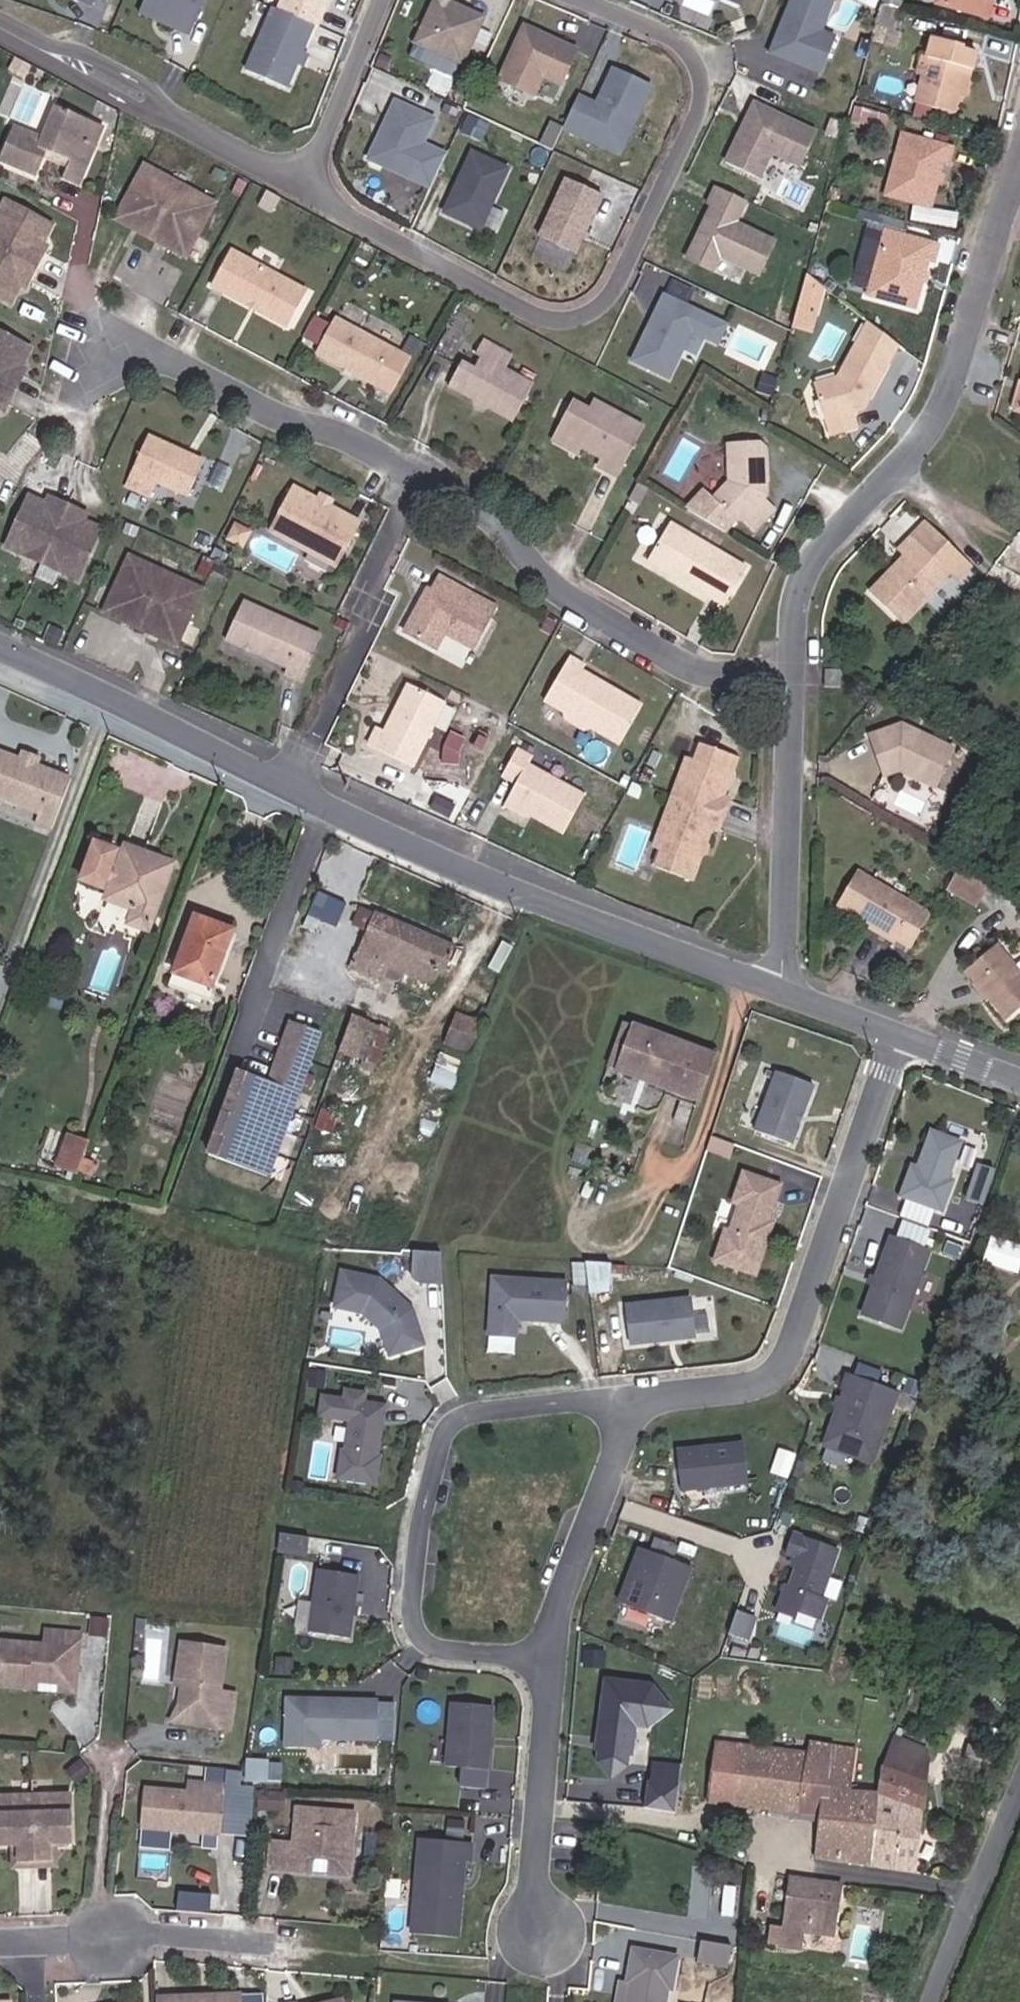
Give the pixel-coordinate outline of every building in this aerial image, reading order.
[(208,0),(149,0),(146,7),(195,29),(208,0)] [(337,0),(290,0),(288,4),(324,20),(328,22),(337,0)] [(499,15),(468,0),(450,0),(431,40),(477,62),(499,15)] [(669,0),(644,0),(664,9),(669,0)] [(848,0),(805,0),(784,52),(835,72),(842,56),(828,50),(836,31),(848,0)] [(1000,15),(1004,0),(1003,0),(948,0),(947,2),(1000,15)] [(883,29),(897,33),(904,5),(890,1),(883,29)] [(296,83),(324,20),(288,4),(283,2),(255,64),(296,83)] [(576,81),(592,48),(539,23),(514,77),(549,93),(558,73),(576,81)] [(842,56),(850,36),(836,31),(828,50),(842,56)] [(976,44),(943,35),(938,53),(933,72),(926,100),(965,111),(969,94),(977,64),(985,66),(988,50),(975,47),(976,44)] [(925,70),(933,72),(938,53),(929,51),(925,70)] [(969,94),(977,96),(985,66),(977,64),(969,94)] [(652,115),(666,84),(628,66),(611,101),(593,93),(578,125),(600,135),(602,131),(628,143),(634,140),(647,113),(652,115)] [(420,176),(448,117),(409,99),(396,126),(398,131),(395,137),(392,136),(381,157),(420,176)] [(813,167),(828,136),(769,107),(761,123),(765,125),(761,131),(758,130),(742,162),(774,178),(786,154),(813,167)] [(82,182),(100,189),(117,148),(103,143),(110,126),(76,112),(63,141),(35,129),(21,162),(60,179),(66,162),(69,154),(90,162),(87,171),(82,182)] [(635,152),(652,115),(647,113),(634,140),(628,143),(602,131),(600,135),(635,152)] [(951,163),(959,165),(963,147),(911,134),(896,190),(942,202),(951,163)] [(494,226),(523,165),(486,148),(458,209),(494,226)] [(87,171),(90,162),(69,154),(66,162),(87,171)] [(209,260),(239,203),(169,165),(140,223),(209,260)] [(589,251),(617,192),(581,176),(553,234),(589,251)] [(789,239),(749,220),(760,199),(730,184),(721,202),(725,204),(699,258),(725,270),(733,253),(773,273),(789,239)] [(60,248),(73,224),(27,200),(0,252),(0,288),(31,304),(40,287),(43,281),(55,257),(60,248)] [(865,227),(855,289),(868,291),(878,229),(865,227)] [(881,295),(925,308),(937,260),(945,262),(950,246),(898,232),(881,295)] [(55,257),(62,260),(66,252),(60,248),(55,257)] [(311,329),(329,295),(252,253),(235,288),(311,329)] [(806,274),(789,324),(813,332),(830,282),(806,274)] [(40,287),(47,290),(50,284),(43,281),(40,287)] [(699,301),(705,288),(689,281),(683,293),(699,301)] [(682,378),(705,331),(731,344),(740,325),(678,294),(645,360),(682,378)] [(431,356),(414,346),(356,315),(352,322),(338,315),(326,337),(340,344),(336,351),(412,391),(431,356)] [(46,374),(58,351),(12,327),(0,351),(0,419),(19,429),(28,409),(31,403),(38,406),(49,384),(42,381),(46,374)] [(534,419),(551,386),(522,370),(529,356),(502,342),(495,356),(501,359),(496,369),(483,362),(471,386),(534,419)] [(871,398),(878,401),(892,364),(857,349),(843,384),(821,392),(839,440),(867,430),(861,414),(866,412),(871,398)] [(42,381),(49,384),(53,378),(46,374),(42,381)] [(866,412),(875,408),(878,401),(871,398),(866,412)] [(28,409),(34,412),(38,406),(31,403),(28,409)] [(616,469),(634,478),(660,428),(615,404),(610,413),(595,405),(578,438),(601,449),(607,448),(624,455),(619,463),(616,469)] [(178,484),(210,498),(227,462),(172,437),(149,488),(172,498),(178,484)] [(619,463),(624,455),(607,448),(601,449),(578,438),(573,447),(592,456),(602,454),(619,463)] [(779,500),(783,496),(779,450),(771,442),(745,445),(747,479),(732,493),(756,519),(759,517),(771,528),(789,510),(779,500)] [(291,534),(359,569),(383,523),(315,487),(291,534)] [(27,547),(103,581),(128,528),(110,519),(103,517),(106,510),(76,497),(73,503),(67,500),(51,493),(27,547)] [(73,503),(76,497),(69,494),(67,500),(73,503)] [(355,501),(344,496),(341,501),(352,507),(355,501)] [(103,517),(110,519),(112,513),(106,510),(103,517)] [(748,593),(763,567),(688,525),(667,561),(728,597),(734,585),(748,593)] [(891,592),(923,621),(970,570),(931,534),(918,548),(926,555),(930,559),(912,578),(908,574),(891,592)] [(245,561),(249,553),(241,549),(237,558),(245,561)] [(129,610),(201,642),(224,585),(152,555),(129,610)] [(908,574),(912,578),(930,559),(926,555),(908,574)] [(492,647),(509,615),(477,598),(482,589),(459,576),(451,591),(447,589),(426,631),(455,648),(463,632),(492,647)] [(312,678),(325,683),(344,638),(268,603),(251,641),(315,670),(312,678)] [(614,728),(644,745),(667,703),(634,685),(628,687),(622,685),(619,677),(606,671),(608,666),(592,658),(566,702),(587,713),(595,712),(608,718),(614,728)] [(834,681),(852,682),(852,664),(835,663),(834,681)] [(400,746),(444,766),(474,704),(437,686),(415,732),(408,729),(400,746)] [(604,730),(614,728),(608,718),(595,712),(587,713),(591,723),(604,730)] [(913,772),(946,788),(965,750),(913,724),(883,736),(894,765),(902,768),(906,766),(912,767),(914,770),(913,772)] [(75,800),(87,768),(52,755),(40,751),(8,738),(0,758),(0,779),(55,801),(50,814),(67,820),(75,800)] [(743,794),(736,791),(750,751),(727,743),(721,760),(712,757),(681,843),(688,846),(681,864),(706,872),(723,823),(732,825),(743,794)] [(52,755),(55,750),(42,745),(40,751),(52,755)] [(560,813),(594,831),(611,798),(553,768),(557,760),(541,751),(527,778),(542,785),(532,804),(550,813),(558,817),(560,813)] [(899,777),(913,772),(914,770),(912,767),(906,766),(902,768),(894,765),(899,777)] [(547,818),(550,813),(532,804),(530,809),(547,818)] [(90,874),(105,880),(119,843),(103,838),(90,874)] [(165,862),(169,853),(137,839),(133,850),(165,862)] [(140,918),(163,926),(188,860),(169,853),(165,862),(133,850),(129,860),(121,857),(125,845),(119,843),(105,880),(119,885),(117,893),(145,904),(140,918)] [(996,901),(1009,880),(979,861),(966,883),(996,901)] [(926,947),(945,917),(871,872),(852,903),(926,947)] [(336,925),(348,900),(320,887),(308,913),(336,925)] [(385,929),(370,964),(401,976),(404,969),(407,962),(423,968),(420,976),(429,979),(431,972),(457,982),(474,941),(393,909),(391,914),(378,908),(371,924),(385,929)] [(195,988),(220,997),(247,927),(211,914),(188,971),(200,975),(195,988)] [(1019,950),(994,970),(1019,1002),(1019,952),(1019,950)] [(404,969),(420,976),(423,968),(407,962),(404,969)] [(183,984),(195,988),(200,975),(188,971),(183,984)] [(465,1035),(492,1046),(501,1022),(505,1013),(477,1003),(465,1035)] [(341,1041),(357,1047),(370,1013),(354,1006),(341,1041)] [(653,1014),(642,1011),(626,1055),(637,1059),(653,1014)] [(357,1047),(393,1060),(407,1026),(370,1013),(357,1047)] [(637,1059),(632,1073),(679,1091),(684,1076),(717,1088),(733,1044),(653,1014),(637,1059)] [(283,1170),(337,1026),(309,1016),(286,1075),(256,1064),(224,1148),(283,1170)] [(810,1136),(831,1076),(795,1063),(773,1122),(810,1136)] [(619,1097),(661,1105),(664,1087),(623,1079),(619,1097)] [(965,1170),(978,1133),(948,1122),(935,1159),(929,1157),(918,1187),(959,1203),(971,1172),(965,1170)] [(73,1167),(92,1173),(103,1144),(84,1137),(73,1167)] [(1000,1196),(1012,1161),(997,1156),(985,1191),(1000,1196)] [(773,1266),(791,1214),(782,1211),(784,1205),(788,1206),(798,1176),(761,1164),(752,1190),(758,1193),(749,1220),(743,1217),(731,1251),(773,1266)] [(932,1221),(935,1207),(904,1201),(901,1215),(932,1221)] [(917,1320),(946,1242),(908,1229),(880,1306),(917,1320)] [(1019,1269),(1019,1241),(1001,1234),(992,1258),(1019,1269)] [(460,1275),(459,1243),(427,1242),(428,1268),(433,1274),(460,1275)] [(441,1335),(430,1301),(425,1303),(420,1299),(423,1295),(399,1273),(363,1265),(356,1297),(384,1303),(403,1320),(411,1345),(441,1335)] [(581,1313),(584,1273),(510,1269),(507,1326),(533,1328),(534,1310),(581,1313)] [(720,1323),(714,1284),(641,1297),(648,1335),(720,1323)] [(491,1344),(518,1346),(518,1337),(492,1335),(491,1344)] [(341,1376),(343,1361),(329,1359),(326,1374),(341,1376)] [(884,1389),(890,1375),(866,1366),(861,1380),(884,1389)] [(927,1391),(933,1375),(917,1369),(911,1385),(927,1391)] [(392,1415),(395,1394),(382,1392),(384,1382),(362,1379),(360,1389),(338,1386),(335,1407),(366,1412),(361,1441),(358,1441),(354,1469),(393,1475),(398,1446),(395,1446),(400,1416),(392,1415)] [(890,1452),(910,1398),(884,1389),(861,1380),(841,1434),(890,1452)] [(400,1416),(403,1395),(395,1394),(392,1415),(400,1416)] [(765,1474),(761,1434),(694,1441),(698,1481),(765,1474)] [(804,1470),(812,1446),(795,1440),(787,1464),(804,1470)] [(839,1588),(855,1540),(809,1524),(802,1544),(812,1548),(809,1559),(813,1560),(807,1577),(803,1575),(794,1602),(812,1609),(814,1603),(837,1611),(844,1590),(839,1588)] [(688,1613),(709,1558),(656,1538),(635,1593),(688,1613)] [(366,1628),(376,1565),(336,1559),(326,1622),(366,1628)] [(298,1598),(297,1624),(308,1624),(309,1599),(298,1598)] [(763,1631),(771,1608),(753,1601),(745,1625),(763,1631)] [(777,1633),(816,1644),(823,1622),(784,1610),(777,1633)] [(73,1682),(83,1670),(85,1644),(91,1644),(93,1627),(55,1624),(54,1639),(11,1636),(7,1682),(42,1686),(43,1679),(52,1680),(73,1682)] [(249,1684),(234,1682),(240,1640),(193,1633),(188,1668),(195,1669),(194,1678),(190,1699),(202,1709),(228,1713),(227,1719),(244,1721),(249,1684)] [(152,1639),(151,1679),(170,1680),(171,1639),(152,1639)] [(73,1682),(88,1686),(91,1644),(85,1644),(83,1670),(73,1682)] [(630,1771),(634,1724),(658,1726),(662,1679),(601,1674),(593,1768),(630,1771)] [(392,1730),(393,1691),(347,1689),(347,1694),(337,1693),(337,1689),(303,1688),(302,1735),(335,1736),(336,1728),(392,1730)] [(503,1761),(509,1697),(468,1694),(462,1757),(503,1761)] [(227,1719),(228,1713),(202,1709),(190,1699),(182,1713),(227,1719)] [(868,1787),(875,1745),(830,1737),(827,1749),(736,1731),(725,1790),(835,1813),(835,1818),(860,1823),(855,1853),(885,1858),(895,1790),(868,1787)] [(901,1769),(943,1778),(948,1745),(909,1740),(901,1769)] [(643,1803),(680,1810),(689,1764),(652,1757),(643,1803)] [(192,1776),(221,1778),(222,1767),(193,1765),(192,1776)] [(885,1858),(930,1866),(943,1778),(901,1769),(895,1790),(885,1858)] [(153,1818),(232,1828),(237,1788),(158,1779),(153,1818)] [(68,1843),(89,1843),(88,1792),(4,1793),(5,1844),(26,1844),(31,1844),(31,1861),(64,1860),(64,1843),(68,1843)] [(348,1867),(370,1869),(376,1807),(315,1801),(312,1836),(289,1833),(286,1861),(331,1865),(332,1854),(338,1849),(345,1851),(350,1856),(348,1867)] [(829,1849),(855,1853),(860,1823),(835,1818),(829,1849)] [(456,1849),(457,1831),(440,1829),(439,1847),(456,1849)] [(477,1929),(484,1853),(490,1853),(492,1834),(457,1831),(456,1849),(439,1847),(432,1925),(477,1929)] [(26,1866),(69,1865),(68,1843),(64,1843),(64,1860),(31,1861),(31,1844),(26,1844),(26,1866)] [(824,1926),(846,1930),(857,1877),(803,1868),(791,1943),(820,1949),(824,1926)] [(693,1948),(649,1940),(643,1972),(647,1973),(641,2001),(637,2001),(679,2001),(684,1980),(688,1981),(693,1948)] [(698,1940),(697,1962),(726,1964),(727,1942),(698,1940)] [(359,1991),(334,1997),(330,2001),(361,2001),(359,1991)] [(257,1992),(224,1992),(225,1996),(217,1996),(217,1993),(191,1993),(191,1996),(171,1996),(172,2001),(257,2001),(257,1992)] [(470,1997),(416,1992),(415,2001),(470,2001),(470,1997)]
